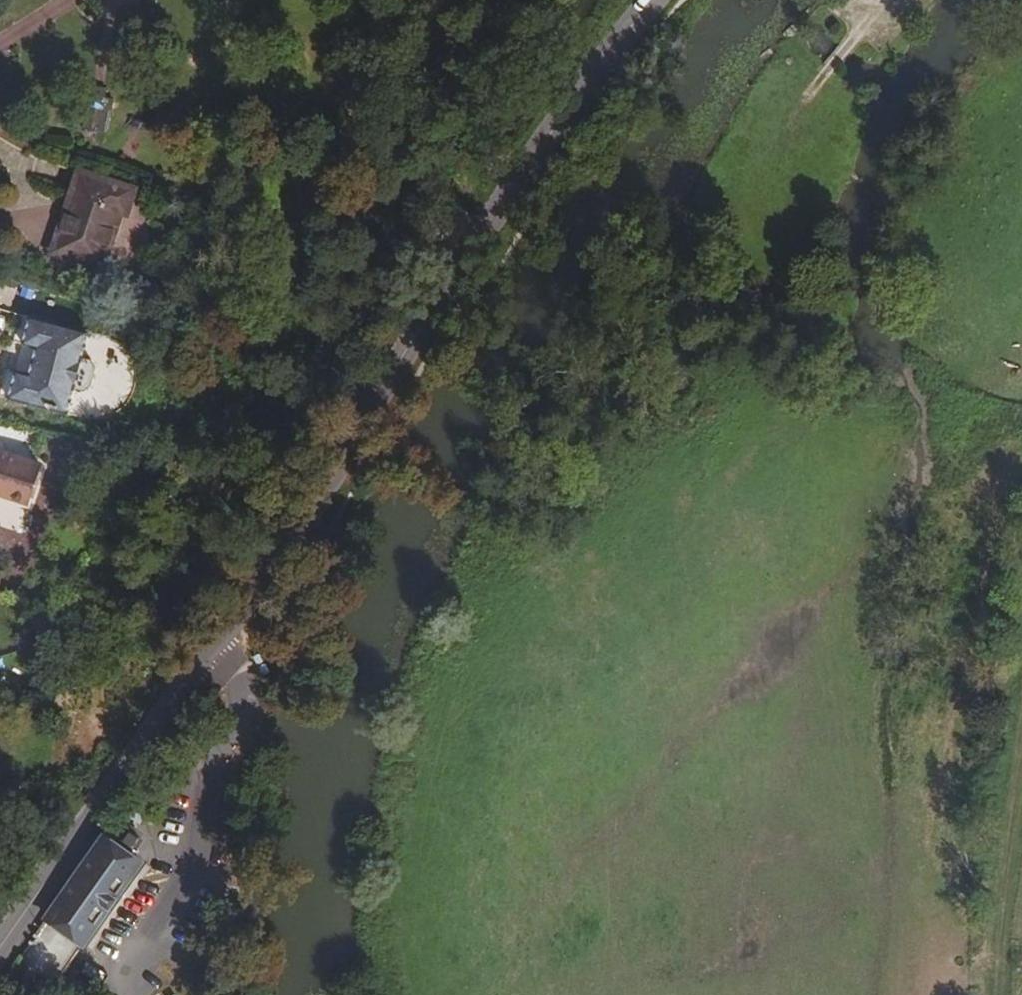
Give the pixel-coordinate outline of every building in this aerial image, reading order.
[(53,255),(101,270),(121,212),(128,213),(135,190),(80,173),(53,255)] [(8,401),(67,417),(74,391),(84,393),(90,391),(95,368),(93,362),(83,359),(89,334),(31,318),(23,347),(38,351),(29,377),(16,373),(8,401)] [(24,498),(35,462),(0,450),(0,490),(24,498)] [(144,818),(166,787),(151,775),(109,834),(108,834),(20,961),(57,987),(146,860),(124,844),(128,838),(138,845),(144,835),(135,829),(142,818),(144,818)]
